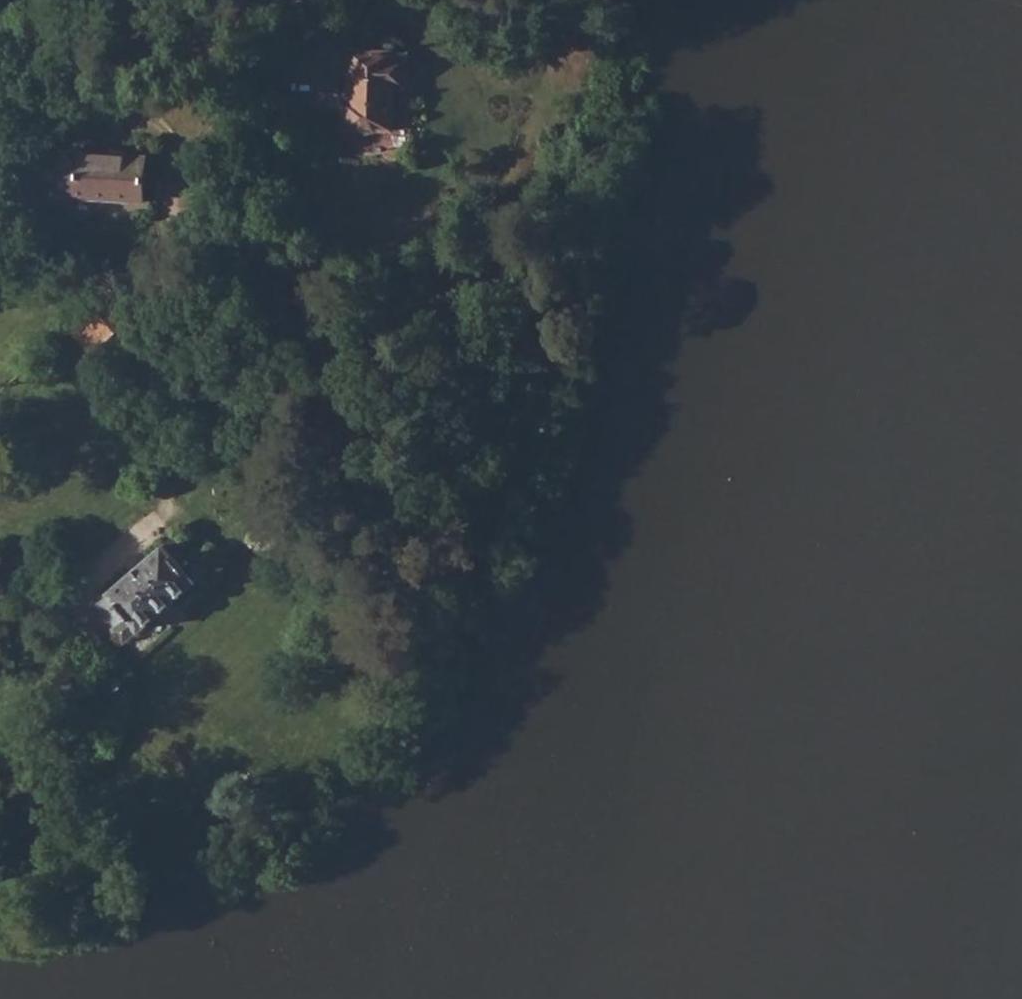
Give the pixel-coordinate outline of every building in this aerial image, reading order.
[(347,103),(342,103),(343,129),(391,129),(391,82),(404,82),(404,52),(392,52),(392,49),(349,49),(347,103)] [(59,155),(57,200),(141,204),(143,159),(59,155)] [(104,299),(80,321),(90,332),(102,345),(126,323),(104,299)] [(161,545),(94,604),(113,626),(109,629),(123,645),(209,570),(194,553),(190,557),(173,537),(163,545),(161,545)]
